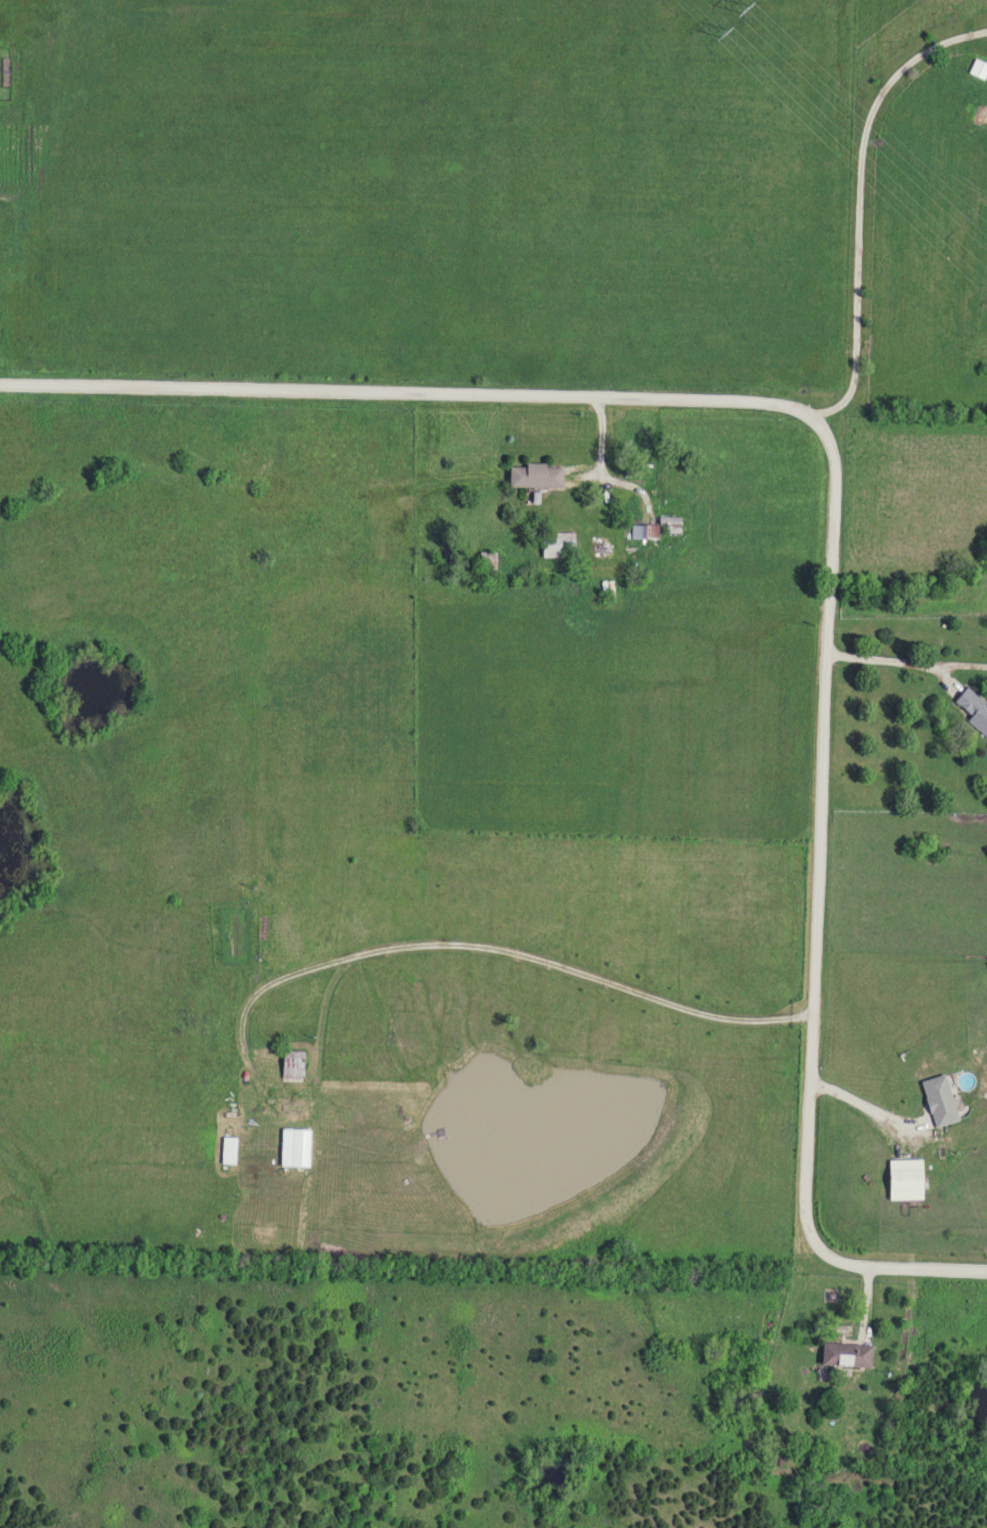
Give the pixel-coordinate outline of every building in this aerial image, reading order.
[(506,487),(560,487),(560,465),(506,465),(506,487)] [(679,534),(679,517),(657,517),(657,526),(662,526),(662,534),(679,534)] [(538,533),(538,557),(574,557),(574,533),(538,533)] [(494,572),(494,553),(478,553),(478,572),(494,572)] [(986,738),(986,706),(966,687),(952,702),(969,717),(966,720),(986,738)] [(302,1079),(302,1051),(280,1051),(280,1079),(302,1079)] [(955,1120),(941,1075),(917,1083),(932,1128),(955,1120)] [(279,1129),(279,1167),(308,1167),(308,1129),(279,1129)] [(220,1164),(233,1164),(233,1138),(221,1138),(220,1164)] [(869,1366),(870,1343),(820,1342),(819,1364),(869,1366)]
